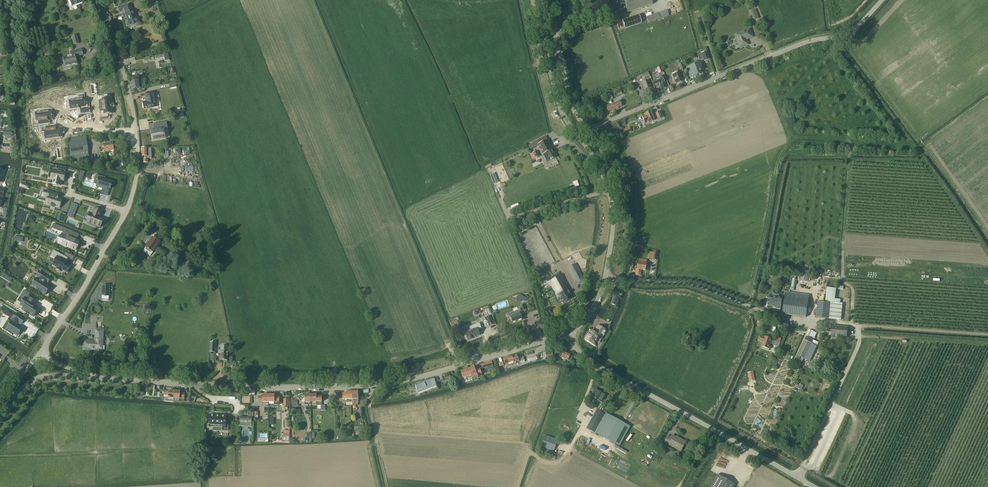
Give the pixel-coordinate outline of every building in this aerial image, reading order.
[(651,0),(612,0),(616,13),(627,9),(628,13),(652,5),(651,0)] [(129,4),(118,8),(119,13),(122,12),(123,14),(122,14),(127,27),(136,23),(135,19),(134,19),(131,11),(131,12),(130,9),(131,9),(129,4)] [(658,13),(646,17),(648,23),(660,19),(669,16),(667,10),(658,13)] [(625,29),(641,23),(639,16),(623,21),(625,29)] [(735,35),(740,47),(741,47),(742,47),(745,46),(745,45),(747,44),(745,40),(746,39),(752,37),(749,30),(735,35)] [(82,55),(81,49),(70,52),(71,56),(62,58),(65,67),(76,64),(75,57),(82,55)] [(700,51),(704,61),(709,59),(705,49),(700,51)] [(168,52),(155,56),(156,60),(164,58),(165,61),(170,60),(168,52)] [(699,70),(702,69),(700,63),(687,68),(689,74),(694,73),(694,75),(700,73),(699,72),(700,71),(699,70)] [(682,78),(679,70),(676,71),(677,73),(671,75),(675,85),(681,82),(680,79),(682,78)] [(132,91),(139,89),(140,92),(143,91),(145,89),(144,86),(141,87),(140,87),(137,77),(143,76),(142,71),(131,72),(132,77),(129,77),(132,91)] [(662,77),(652,81),(655,87),(658,85),(658,84),(659,84),(661,89),(666,87),(664,82),(664,81),(662,77)] [(651,88),(649,80),(642,83),(644,90),(651,88)] [(154,102),(153,102),(153,97),(154,97),(153,93),(145,94),(146,103),(143,104),(144,110),(155,108),(154,102)] [(110,98),(102,99),(104,114),(112,113),(110,98)] [(69,101),(70,109),(85,107),(84,99),(69,101)] [(35,113),(36,121),(51,119),(50,111),(35,113)] [(654,121),(657,120),(657,119),(658,119),(659,121),(661,120),(658,113),(652,115),(651,112),(643,115),(644,116),(641,117),(644,124),(646,123),(647,124),(654,121)] [(156,130),(150,131),(152,140),(165,138),(163,129),(167,128),(166,121),(153,124),(155,124),(156,130)] [(60,137),(59,129),(44,131),(46,139),(60,137)] [(555,158),(544,136),(532,143),(528,146),(530,150),(538,146),(542,155),(546,163),(555,158)] [(88,157),(86,137),(68,139),(71,160),(88,157)] [(113,151),(112,144),(104,145),(104,147),(101,147),(101,149),(104,149),(105,152),(113,151)] [(152,159),(151,149),(141,149),(142,157),(144,157),(144,159),(143,159),(144,163),(147,163),(147,159),(152,159)] [(65,168),(51,165),(50,171),(53,171),(52,174),(51,174),(51,175),(52,175),(51,179),(54,179),(53,184),(56,185),(57,186),(57,185),(60,186),(61,181),(63,181),(64,178),(65,173),(64,173),(65,168)] [(97,186),(103,188),(107,189),(108,189),(108,188),(111,188),(113,181),(114,181),(111,180),(110,180),(109,180),(109,179),(108,179),(107,179),(104,178),(105,177),(97,174),(97,175),(96,180),(98,181),(97,186)] [(46,191),(44,197),(48,198),(47,202),(46,204),(51,206),(50,206),(55,208),(55,207),(59,208),(62,200),(56,198),(57,194),(46,191)] [(72,203),(68,214),(73,216),(77,206),(72,203)] [(90,214),(87,222),(100,228),(103,219),(99,218),(102,211),(95,209),(92,215),(90,214)] [(79,234),(66,229),(60,244),(66,246),(65,247),(69,248),(70,248),(75,250),(78,241),(76,240),(76,239),(78,234),(79,235),(79,234)] [(161,242),(156,239),(159,236),(152,231),(147,237),(152,240),(146,249),(143,252),(150,257),(153,253),(161,242)] [(53,250),(50,257),(56,260),(53,265),(57,268),(56,269),(61,272),(62,270),(66,273),(70,266),(65,263),(66,262),(66,261),(68,258),(53,250)] [(647,260),(638,259),(638,263),(637,269),(636,269),(635,275),(641,276),(642,269),(645,270),(647,260)] [(577,284),(584,281),(575,264),(568,267),(577,284)] [(572,298),(558,273),(548,279),(556,295),(558,295),(562,304),(572,298)] [(34,283),(31,286),(37,290),(38,290),(38,291),(39,291),(40,292),(45,295),(50,287),(46,285),(47,283),(48,283),(51,279),(43,274),(39,280),(36,278),(34,282),(33,282),(34,283)] [(102,285),(101,295),(105,296),(105,297),(106,296),(109,296),(110,286),(102,285)] [(619,294),(621,289),(617,288),(615,290),(614,293),(613,292),(613,296),(614,296),(611,305),(615,306),(616,303),(617,304),(618,302),(616,301),(617,299),(618,299),(619,294)] [(825,302),(817,302),(816,318),(829,319),(841,320),(843,304),(840,304),(841,300),(835,299),(836,289),(827,288),(825,302)] [(808,301),(809,295),(786,292),(785,298),(783,314),(805,317),(808,301)] [(772,297),(769,296),(768,308),(773,309),(773,311),(780,312),(782,298),(779,298),(779,295),(773,294),(772,297)] [(34,318),(39,310),(35,308),(36,307),(35,307),(36,305),(35,304),(38,300),(30,296),(28,300),(26,299),(24,302),(23,303),(21,306),(25,308),(23,311),(34,318)] [(6,310),(4,313),(6,314),(6,315),(5,315),(12,319),(5,331),(4,330),(4,331),(11,335),(13,333),(17,336),(19,332),(21,329),(20,328),(16,326),(18,323),(20,325),(24,319),(15,314),(14,315),(6,310)] [(523,315),(521,310),(519,311),(518,310),(508,314),(509,318),(510,317),(512,323),(522,319),(521,316),(523,315)] [(489,326),(494,324),(491,316),(485,318),(489,326)] [(470,331),(465,333),(468,340),(468,339),(468,340),(473,338),(479,335),(478,331),(481,329),(479,323),(469,327),(470,331)] [(848,327),(832,326),(831,336),(847,338),(848,327)] [(587,342),(583,348),(584,347),(592,352),(595,347),(597,348),(593,346),(596,341),(598,338),(601,339),(606,331),(598,327),(593,334),(590,332),(585,340),(587,342)] [(104,346),(102,346),(103,330),(97,329),(96,340),(95,340),(95,342),(84,341),(83,349),(104,350),(104,346)] [(765,336),(764,337),(760,336),(758,341),(763,342),(761,347),(769,350),(771,344),(773,345),(773,346),(779,348),(780,343),(775,341),(772,340),(773,339),(765,336)] [(806,337),(797,355),(809,361),(816,346),(817,343),(812,340),(813,340),(806,337)] [(228,352),(228,346),(220,346),(220,351),(220,360),(227,361),(228,352)] [(561,357),(561,358),(568,361),(570,362),(573,357),(570,356),(570,355),(563,352),(563,353),(560,352),(558,356),(561,357)] [(525,362),(524,359),(522,355),(512,358),(511,356),(503,358),(505,365),(513,362),(513,363),(519,361),(520,363),(525,362)] [(481,375),(479,369),(475,370),(474,368),(469,369),(472,380),(478,378),(477,376),(481,375)] [(472,380),(469,369),(460,372),(462,379),(465,378),(466,382),(472,380)] [(415,384),(417,392),(417,394),(436,387),(434,380),(415,384)] [(594,393),(590,400),(596,404),(598,401),(602,403),(606,395),(602,392),(602,393),(594,389),(592,392),(594,393)] [(173,401),(174,391),(172,391),(172,390),(169,390),(169,391),(168,391),(163,391),(163,395),(168,396),(168,398),(168,401),(173,401)] [(177,391),(174,391),(173,401),(179,402),(179,399),(184,399),(184,393),(180,393),(180,391),(179,391),(177,391)] [(244,396),(243,403),(252,404),(252,395),(250,395),(249,396),(244,396)] [(262,396),(259,396),(259,399),(259,402),(262,402),(262,403),(265,403),(265,406),(268,406),(268,403),(268,395),(262,395),(262,396)] [(268,395),(268,403),(268,406),(274,406),(279,406),(279,397),(274,397),(274,395),(268,395)] [(322,402),(322,396),(316,397),(316,395),(310,395),(310,404),(316,404),(316,402),(322,402)] [(594,433),(605,413),(608,409),(600,404),(586,428),(594,433)] [(629,426),(605,413),(594,433),(617,446),(619,447),(630,426),(629,426)] [(226,422),(226,416),(210,415),(209,427),(212,427),(212,431),(228,432),(228,422),(226,422)] [(553,451),(558,439),(545,435),(540,447),(553,451)] [(685,442),(679,439),(679,440),(672,436),(670,438),(667,436),(664,443),(680,452),(685,442)] [(717,475),(710,486),(733,486),(734,485),(717,475)]
